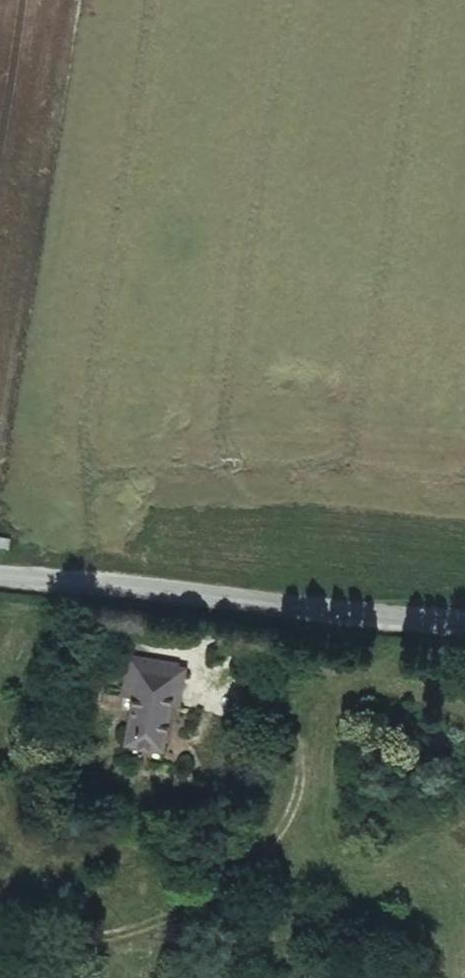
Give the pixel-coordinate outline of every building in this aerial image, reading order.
[(140,662),(137,678),(177,685),(180,669),(140,662)] [(177,685),(137,678),(126,736),(166,745),(177,685)]
